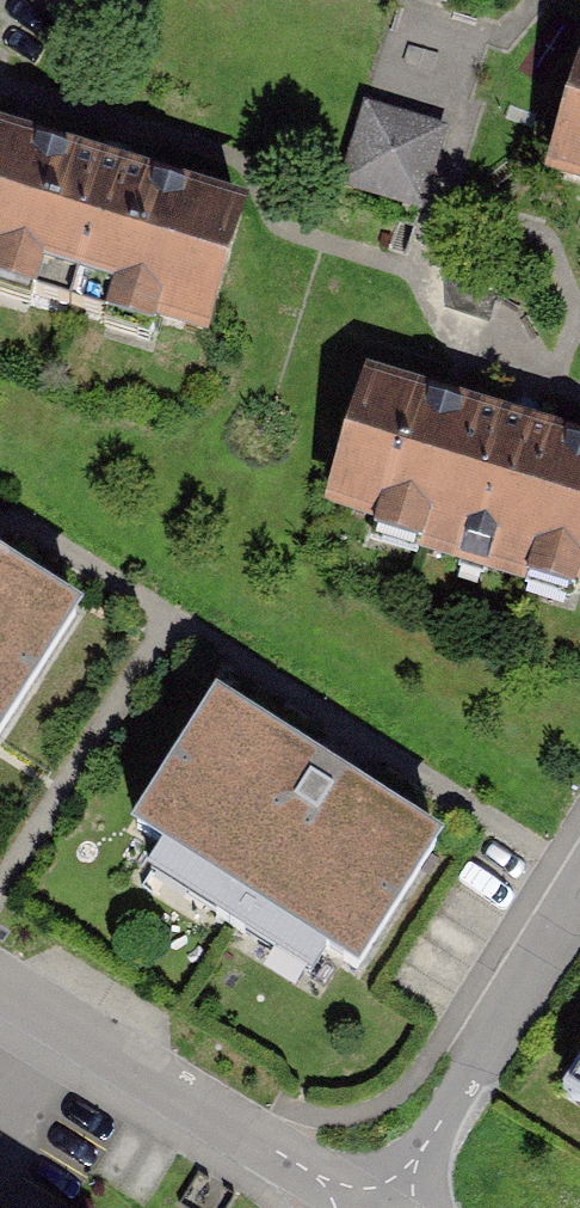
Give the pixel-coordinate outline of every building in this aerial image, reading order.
[(547,192),(579,201),(579,76),(547,192)] [(437,131),(362,110),(337,196),(413,217),(437,131)] [(0,162),(0,299),(206,354),(240,226),(0,162)] [(364,392),(326,516),(579,593),(579,457),(364,392)] [(0,547),(0,711),(75,596),(0,547)] [(434,825),(193,680),(114,811),(354,956),(434,825)] [(562,1068),(579,1079),(579,1040),(562,1068)]
